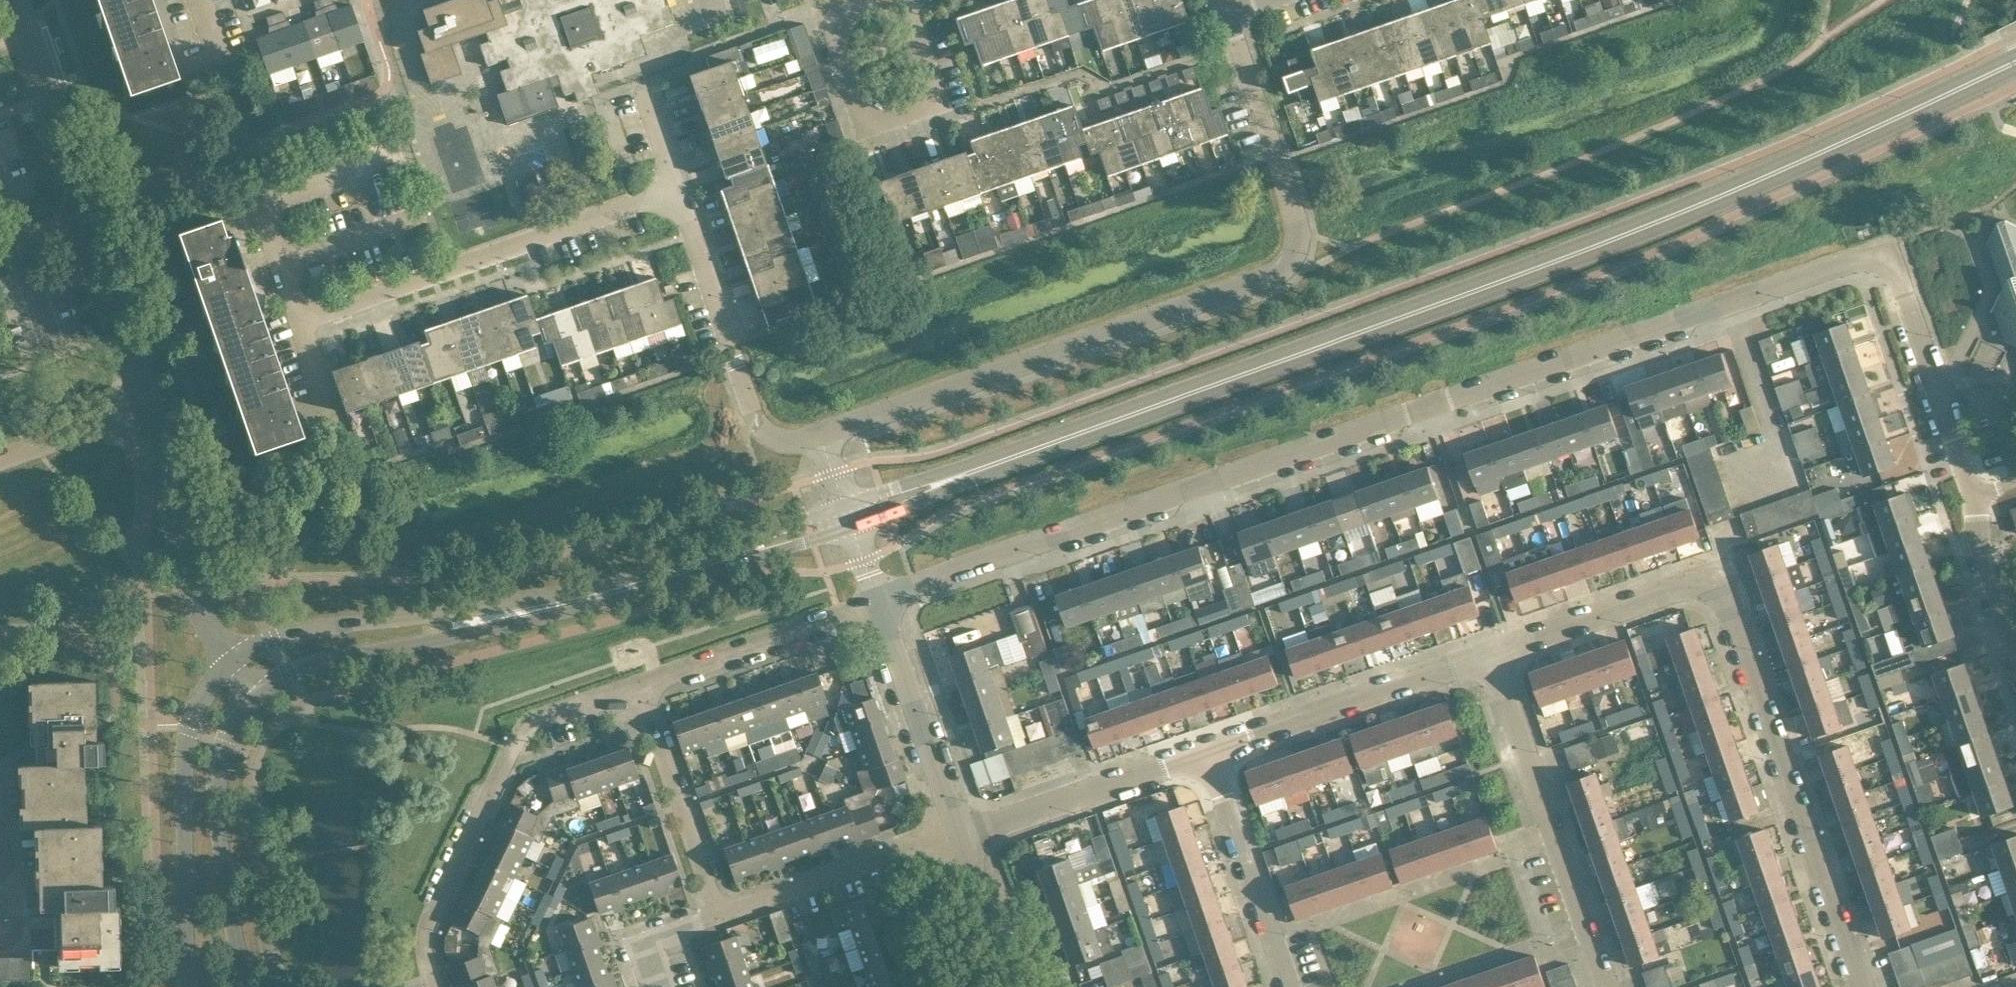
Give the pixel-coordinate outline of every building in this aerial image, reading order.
[(132,94),(179,78),(152,0),(99,0),(132,94)] [(323,0),(317,0),(314,1),(317,11),(320,10),(321,15),(304,21),(317,57),(340,49),(323,0)] [(352,4),(334,11),(332,6),(335,5),(333,0),(323,0),(340,49),(365,41),(352,4)] [(640,35),(676,23),(668,0),(489,0),(487,1),(486,0),(449,0),(423,9),(429,26),(418,30),(425,52),(420,53),(431,83),(461,73),(451,43),(486,31),(490,40),(480,43),(488,65),(507,58),(509,66),(500,69),(507,91),(498,94),(508,125),(560,107),(553,88),(561,85),(565,95),(575,91),(578,101),(600,93),(593,74),(647,55),(640,35)] [(1008,0),(991,6),(1000,31),(1008,28),(1016,53),(1034,47),(1025,22),(1017,25),(1008,0)] [(1028,0),(1008,0),(1017,25),(1025,22),(1034,47),(1051,41),(1043,17),(1034,19),(1028,0)] [(1047,0),(1028,0),(1034,19),(1043,17),(1051,41),(1068,35),(1060,11),(1052,14),(1047,0)] [(1052,14),(1060,11),(1068,35),(1073,51),(1099,42),(1094,27),(1086,29),(1077,3),(1069,6),(1067,0),(1047,0),(1052,14)] [(1094,0),(1087,0),(1077,3),(1086,29),(1094,27),(1099,42),(1102,50),(1119,44),(1110,20),(1102,23),(1094,0)] [(1114,0),(1094,0),(1102,23),(1110,20),(1119,44),(1136,38),(1128,13),(1120,16),(1114,0)] [(1133,0),(1114,0),(1120,16),(1128,13),(1136,38),(1153,33),(1145,8),(1137,11),(1133,0)] [(1152,0),(1133,0),(1137,11),(1145,8),(1153,33),(1170,27),(1162,2),(1154,5),(1152,0)] [(1154,5),(1162,2),(1170,27),(1188,21),(1181,0),(1152,0),(1154,5)] [(1465,0),(1454,0),(1447,3),(1455,27),(1447,30),(1456,55),(1473,49),(1464,24),(1472,22),(1465,0)] [(1484,0),(1465,0),(1472,22),(1464,24),(1473,49),(1491,43),(1483,18),(1490,16),(1484,0)] [(1490,16),(1508,10),(1505,0),(1484,0),(1490,16)] [(1508,10),(1525,4),(1524,0),(1505,0),(1508,10)] [(1619,4),(1623,15),(1636,10),(1635,9),(1632,0),(1631,0),(1619,4)] [(1455,27),(1447,3),(1430,9),(1438,33),(1430,36),(1439,61),(1456,55),(1447,30),(1455,27)] [(1595,3),(1583,7),(1586,16),(1585,16),(1589,26),(1601,22),(1598,12),(1595,3)] [(1619,4),(1607,9),(1610,19),(1623,15),(1619,4)] [(1000,31),(991,6),(974,12),(982,37),(990,34),(998,59),(1016,53),(1008,28),(1000,31)] [(1438,33),(1430,9),(1413,15),(1421,39),(1413,42),(1422,67),(1439,61),(1430,36),(1438,33)] [(317,57),(304,21),(287,27),(286,22),(288,21),(285,11),(276,14),(294,66),(317,57)] [(982,37),(974,12),(956,17),(965,44),(973,41),(981,65),(998,59),(990,34),(982,37)] [(294,66),(276,14),(267,17),(271,27),(273,26),(275,31),(257,37),(270,74),(294,66)] [(1421,39),(1413,15),(1396,20),(1404,45),(1396,48),(1405,73),(1422,67),(1413,42),(1421,39)] [(1585,16),(1572,21),(1576,31),(1589,26),(1585,16)] [(1404,45),(1396,20),(1379,26),(1387,51),(1379,54),(1388,79),(1405,73),(1396,48),(1404,45)] [(1564,24),(1552,28),(1555,38),(1568,34),(1564,24)] [(1387,51),(1379,26),(1362,32),(1370,57),(1362,60),(1371,85),(1388,79),(1379,54),(1387,51)] [(1555,38),(1552,28),(1539,32),(1543,43),(1555,38)] [(1370,57),(1362,32),(1345,38),(1353,63),(1345,66),(1354,91),(1371,85),(1362,60),(1370,57)] [(1530,36),(1518,40),(1521,50),(1533,46),(1530,36)] [(1353,63),(1345,38),(1328,44),(1336,69),(1328,72),(1336,97),(1354,91),(1345,66),(1353,63)] [(1521,50),(1518,40),(1505,45),(1508,55),(1521,50)] [(1336,69),(1328,44),(1310,50),(1310,52),(1319,77),(1311,80),(1316,97),(1318,103),(1336,97),(1328,72),(1336,69)] [(696,93),(744,77),(739,63),(739,62),(742,60),(737,46),(707,56),(711,68),(690,75),(696,93)] [(821,69),(819,63),(815,52),(795,59),(799,70),(806,68),(808,73),(821,69)] [(1319,77),(1310,52),(1286,61),(1291,74),(1281,77),(1287,93),(1296,89),(1301,102),(1316,97),(1311,80),(1319,77)] [(1198,76),(1195,66),(1183,70),(1186,80),(1198,76)] [(826,86),(821,69),(808,73),(813,91),(826,86)] [(1494,71),(1482,76),(1485,86),(1498,82),(1494,71)] [(308,72),(297,76),(298,81),(301,87),(310,84),(312,83),(308,72)] [(1181,82),(1177,72),(1166,76),(1170,86),(1181,82)] [(702,110),(743,96),(741,90),(755,85),(752,74),(744,77),(696,93),(702,110)] [(1485,86),(1482,76),(1469,80),(1472,91),(1485,86)] [(1164,88),(1160,78),(1149,82),(1153,92),(1164,88)] [(1460,83),(1448,88),(1451,98),(1464,94),(1460,83)] [(310,84),(301,87),(304,98),(313,94),(310,84)] [(1147,94),(1143,84),(1132,88),(1136,98),(1147,94)] [(826,86),(813,91),(817,100),(829,96),(826,87),(826,86)] [(1210,111),(1202,87),(1184,93),(1192,117),(1201,114),(1210,140),(1228,134),(1219,108),(1210,111)] [(1451,98),(1448,88),(1435,92),(1438,102),(1451,98)] [(1130,100),(1126,90),(1115,94),(1118,104),(1130,100)] [(1192,117),(1184,93),(1167,99),(1175,123),(1184,120),(1193,146),(1210,140),(1201,114),(1192,117)] [(1426,95),(1414,99),(1417,110),(1430,105),(1426,95)] [(708,127),(749,113),(743,96),(702,110),(708,127)] [(1113,106),(1109,96),(1098,100),(1101,110),(1113,106)] [(1175,123),(1167,99),(1150,105),(1159,129),(1167,126),(1176,152),(1193,146),(1184,120),(1175,123)] [(1417,110),(1414,99),(1401,104),(1404,114),(1417,110)] [(1075,105),(1057,112),(1064,136),(1056,138),(1064,163),(1082,156),(1078,144),(1085,142),(1086,142),(1082,129),(1083,128),(1075,105)] [(1159,129),(1150,105),(1133,111),(1142,135),(1150,132),(1159,158),(1176,152),(1167,126),(1159,129)] [(1392,107),(1380,111),(1383,121),(1396,117),(1392,107)] [(1142,135),(1133,111),(1116,117),(1125,141),(1133,138),(1142,164),(1159,158),(1150,132),(1142,135)] [(1383,121),(1380,111),(1367,115),(1370,126),(1383,121)] [(1064,136),(1057,112),(1040,117),(1047,142),(1039,144),(1047,169),(1064,163),(1056,138),(1064,136)] [(714,144),(755,130),(749,113),(708,127),(714,144)] [(1047,142),(1040,117),(1023,123),(1031,147),(1022,150),(1030,175),(1047,169),(1039,144),(1047,142)] [(1125,141),(1116,117),(1099,123),(1107,148),(1116,145),(1125,170),(1142,164),(1133,138),(1125,141)] [(825,123),(832,142),(844,138),(837,118),(825,123)] [(1358,118),(1345,123),(1349,133),(1362,129),(1358,118)] [(1031,147),(1023,123),(1006,129),(1014,153),(1005,156),(1013,181),(1030,175),(1022,150),(1031,147)] [(1107,148),(1099,123),(1083,128),(1082,129),(1086,142),(1085,142),(1090,155),(1099,152),(1107,176),(1125,170),(1116,145),(1107,148)] [(1349,133),(1345,123),(1333,127),(1336,138),(1349,133)] [(1014,153),(1006,129),(989,135),(997,159),(988,162),(996,187),(1013,181),(1005,156),(1014,153)] [(1315,133),(1319,144),(1332,139),(1328,129),(1315,133)] [(719,161),(761,147),(755,130),(714,144),(719,161)] [(997,159),(989,135),(971,141),(975,153),(967,155),(980,193),(996,187),(988,162),(997,159)] [(767,163),(761,147),(719,161),(725,178),(730,177),(767,164),(767,163)] [(814,162),(809,149),(799,153),(803,166),(814,162)] [(980,193),(967,155),(965,151),(947,157),(962,199),(980,193)] [(962,199),(947,157),(930,163),(945,205),(962,199)] [(945,205),(930,163),(913,169),(928,211),(945,205)] [(751,198),(749,190),(773,181),(767,164),(730,177),(732,184),(720,189),(726,207),(751,198)] [(928,211),(913,169),(896,175),(911,217),(928,211)] [(821,184),(817,171),(807,175),(811,187),(821,184)] [(911,217),(896,175),(878,181),(893,223),(911,217)] [(757,215),(755,207),(779,198),(773,181),(749,190),(751,198),(726,207),(732,224),(757,215)] [(826,196),(821,184),(811,187),(815,200),(826,196)] [(1101,199),(1104,209),(1104,210),(1117,205),(1114,195),(1101,199)] [(763,233),(760,224),(785,216),(779,198),(755,207),(757,215),(732,224),(738,241),(763,233)] [(1092,202),(1079,207),(1083,217),(1096,213),(1092,202)] [(833,218),(829,205),(818,209),(823,221),(833,218)] [(1083,217),(1079,207),(1067,211),(1070,221),(1083,217)] [(1058,214),(1046,219),(1049,229),(1062,225),(1058,214)] [(769,250),(766,241),(791,233),(785,216),(760,224),(763,233),(738,241),(744,258),(769,250)] [(837,230),(833,218),(823,221),(827,234),(837,230)] [(256,452),(303,436),(257,302),(234,234),(227,236),(221,219),(180,233),(256,452)] [(1049,229),(1046,219),(1033,223),(1037,233),(1049,229)] [(2013,223),(2006,219),(1998,222),(1985,248),(1985,249),(1993,272),(2000,275),(1997,282),(1999,287),(2003,289),(1992,314),(1994,320),(1996,326),(2000,338),(2015,345),(2015,224),(2013,223)] [(997,246),(991,227),(989,223),(972,230),(980,252),(997,246)] [(1024,226),(1012,230),(1015,241),(1028,236),(1024,226)] [(980,252),(972,230),(954,236),(962,259),(980,252)] [(1015,241),(1012,230),(999,235),(1002,245),(1015,241)] [(775,267),(772,258),(797,250),(791,233),(766,241),(769,250),(744,258),(750,275),(775,267)] [(845,251),(840,239),(830,242),(834,255),(845,251)] [(929,270),(946,264),(940,247),(923,252),(929,270)] [(778,275),(803,266),(797,250),(772,258),(775,267),(750,275),(756,292),(781,283),(778,275)] [(849,264),(845,251),(834,255),(839,268),(849,264)] [(784,292),(809,283),(803,266),(778,275),(781,283),(756,292),(762,309),(787,300),(784,292)] [(663,301),(656,278),(638,284),(646,309),(654,305),(663,330),(681,324),(672,298),(663,301)] [(768,327),(808,313),(805,305),(815,301),(809,283),(784,292),(787,300),(762,309),(768,327)] [(646,309),(638,284),(620,290),(629,315),(637,311),(646,336),(663,330),(654,305),(646,309)] [(629,315),(620,290),(603,296),(612,321),(620,317),(629,342),(646,336),(637,311),(629,315)] [(527,295),(509,301),(517,325),(509,328),(518,352),(523,368),(557,356),(552,342),(544,345),(535,320),(527,295)] [(612,321),(603,296),(586,302),(595,327),(603,323),(612,348),(629,342),(620,317),(612,321)] [(517,325),(509,301),(492,307),(501,331),(492,334),(501,358),(518,352),(509,328),(517,325)] [(595,327),(586,302),(570,308),(578,332),(587,329),(595,354),(612,348),(603,323),(595,327)] [(501,331),(492,307),(475,312),(484,337),(475,340),(483,364),(501,358),(492,334),(501,331)] [(578,332),(570,308),(553,314),(561,338),(569,335),(578,360),(595,354),(587,329),(578,332)] [(484,337),(475,312),(459,318),(467,343),(459,346),(467,370),(483,364),(475,340),(484,337)] [(553,314),(535,320),(544,345),(552,342),(557,356),(560,366),(578,360),(569,335),(561,338),(553,314)] [(467,343),(459,318),(442,324),(450,349),(442,352),(450,376),(467,370),(459,346),(467,343)] [(450,349),(442,324),(424,330),(428,343),(420,346),(433,382),(450,376),(442,352),(450,349)] [(1856,347),(1848,324),(1805,338),(1813,361),(1824,358),(1856,347)] [(1773,337),(1772,338),(1761,342),(1769,365),(1781,361),(1773,337)] [(433,382),(420,346),(418,341),(401,347),(415,388),(433,382)] [(415,388),(401,347),(384,353),(398,394),(415,388)] [(1864,371),(1856,347),(1824,358),(1832,381),(1864,371)] [(398,394),(384,353),(367,359),(381,400),(398,394)] [(1722,353),(1699,361),(1709,393),(1733,384),(1722,353)] [(674,359),(678,370),(691,365),(687,355),(674,359)] [(381,400),(367,359),(350,365),(364,405),(381,400)] [(670,361),(656,366),(660,376),(673,371),(670,361)] [(1709,393),(1699,361),(1675,370),(1685,401),(1709,393)] [(350,365),(332,371),(346,412),(364,405),(350,365)] [(660,376),(656,366),(644,370),(648,380),(660,376)] [(1685,401),(1675,370),(1652,378),(1663,409),(1685,401)] [(1872,394),(1864,371),(1832,381),(1840,405),(1872,394)] [(636,372),(622,377),(626,387),(640,383),(636,372)] [(626,387),(622,377),(611,381),(614,391),(626,387)] [(1663,409),(1652,378),(1628,386),(1631,396),(1620,400),(1626,419),(1627,420),(1638,417),(1642,429),(1667,420),(1663,409)] [(1804,391),(1800,379),(1776,387),(1780,399),(1804,391)] [(1805,391),(1809,402),(1831,393),(1828,383),(1805,391)] [(602,384),(590,389),(593,399),(606,394),(602,384)] [(593,399),(590,389),(577,393),(580,403),(593,399)] [(1808,402),(1804,391),(1780,399),(1784,411),(1808,402)] [(1880,418),(1872,394),(1840,405),(1849,428),(1880,418)] [(549,402),(536,407),(539,417),(553,413),(549,402)] [(1619,436),(1608,405),(1584,413),(1595,444),(1619,436)] [(1761,429),(1753,405),(1741,409),(1749,433),(1761,429)] [(1849,428),(1840,405),(1828,409),(1836,433),(1849,428)] [(539,417),(536,407),(524,411),(527,422),(539,417)] [(1595,444),(1584,413),(1561,421),(1572,453),(1595,444)] [(515,414),(503,418),(506,429),(519,424),(515,414)] [(506,429),(503,418),(490,423),(494,433),(506,429)] [(1888,441),(1880,418),(1849,428),(1857,452),(1888,441)] [(1572,453),(1561,421),(1537,429),(1548,461),(1549,461),(1572,453)] [(482,426),(469,430),(473,440),(486,436),(482,426)] [(1816,426),(1792,434),(1796,446),(1820,438),(1816,426)] [(431,433),(435,443),(452,437),(449,427),(431,433)] [(1849,428),(1836,433),(1844,456),(1857,452),(1849,428)] [(1548,461),(1537,429),(1513,438),(1524,469),(1548,461)] [(473,440),(469,430),(457,434),(460,445),(473,440)] [(1715,433),(1699,439),(1702,450),(1711,447),(1719,444),(1715,433)] [(1524,469),(1513,438),(1490,446),(1501,477),(1505,489),(1528,480),(1528,479),(1524,469)] [(1824,450),(1820,438),(1796,446),(1800,458),(1824,450)] [(1702,450),(1699,439),(1684,444),(1687,455),(1702,450)] [(1896,465),(1888,441),(1857,452),(1865,475),(1896,465)] [(1647,442),(1635,446),(1644,470),(1656,466),(1647,442)] [(1501,477),(1490,446),(1466,454),(1477,485),(1501,477)] [(1644,470),(1635,446),(1623,450),(1632,474),(1644,470)] [(1715,459),(1711,447),(1702,450),(1687,455),(1691,466),(1715,459)] [(1719,470),(1715,459),(1691,466),(1695,478),(1719,470)] [(1439,498),(1428,467),(1405,476),(1416,506),(1439,498)] [(1673,477),(1669,467),(1651,474),(1655,484),(1673,477)] [(1723,482),(1719,470),(1695,478),(1699,490),(1723,482)] [(1655,484),(1651,474),(1636,479),(1639,489),(1655,484)] [(1597,475),(1581,480),(1585,490),(1601,485),(1597,475)] [(1416,506),(1405,476),(1382,484),(1392,514),(1416,506)] [(1585,490),(1581,480),(1566,486),(1569,496),(1585,490)] [(1887,483),(1888,494),(1908,492),(1906,480),(1887,483)] [(1727,494),(1723,482),(1699,490),(1703,502),(1727,494)] [(1624,483),(1607,489),(1610,499),(1627,494),(1624,483)] [(1392,514),(1382,484),(1358,492),(1368,523),(1392,514)] [(1842,500),(1838,487),(1831,489),(1811,496),(1816,510),(1842,500)] [(1610,499),(1607,489),(1584,497),(1588,507),(1610,499)] [(1817,513),(1816,510),(1811,496),(1809,489),(1797,494),(1806,517),(1817,513)] [(1551,491),(1535,496),(1538,506),(1554,501),(1551,491)] [(1368,523),(1358,492),(1334,500),(1345,531),(1368,523)] [(1858,508),(1869,504),(1865,492),(1842,500),(1816,510),(1817,513),(1818,512),(1822,521),(1831,518),(1858,508)] [(1731,506),(1727,494),(1703,502),(1707,514),(1731,506)] [(1806,517),(1797,494),(1786,498),(1795,521),(1806,517)] [(1914,517),(1906,494),(1870,506),(1869,504),(1858,508),(1863,522),(1860,523),(1864,535),(1883,528),(1914,517)] [(1538,506),(1535,496),(1520,501),(1524,511),(1538,506)] [(1588,507),(1584,497),(1561,505),(1565,515),(1588,507)] [(1686,498),(1664,505),(1668,516),(1667,517),(1677,545),(1699,537),(1690,509),(1686,498)] [(1795,521),(1786,498),(1775,502),(1783,525),(1795,521)] [(1345,531),(1334,500),(1312,508),(1322,538),(1345,531)] [(1490,523),(1482,500),(1470,504),(1478,527),(1490,523)] [(1783,525),(1775,502),(1763,506),(1772,529),(1783,525)] [(1565,515),(1561,505),(1545,511),(1549,521),(1565,515)] [(1663,506),(1640,513),(1644,525),(1654,553),(1677,545),(1667,517),(1663,506)] [(1734,517),(1731,506),(1707,514),(1711,525),(1734,517)] [(1772,529),(1763,506),(1752,510),(1761,533),(1772,529)] [(1322,538),(1312,508),(1288,516),(1299,547),(1322,538)] [(1465,532),(1457,509),(1445,513),(1453,536),(1465,532)] [(1761,533),(1752,510),(1741,514),(1749,538),(1761,533)] [(1533,515),(1516,521),(1520,531),(1537,525),(1533,515)] [(1299,547),(1288,516),(1265,524),(1276,555),(1299,547)] [(1922,541),(1914,517),(1883,528),(1891,552),(1922,541)] [(1520,531),(1516,521),(1494,528),(1497,539),(1520,531)] [(1276,555),(1265,524),(1242,532),(1257,576),(1280,568),(1276,555)] [(1654,553),(1644,525),(1622,532),(1632,561),(1654,553)] [(1497,539),(1494,528),(1477,534),(1488,566),(1505,560),(1505,559),(1497,539)] [(1632,561),(1622,532),(1599,540),(1609,569),(1632,561)] [(1418,536),(1402,542),(1406,552),(1422,547),(1418,536)] [(1472,536),(1455,541),(1466,573),(1482,568),(1472,536)] [(1811,540),(1817,556),(1828,553),(1822,536),(1811,540)] [(1609,569),(1599,540),(1577,548),(1586,576),(1609,569)] [(1922,541),(1891,552),(1899,575),(1931,564),(1922,541)] [(1406,552),(1402,542),(1386,548),(1390,558),(1406,552)] [(1451,554),(1448,544),(1432,549),(1435,560),(1451,554)] [(1786,567),(1779,544),(1751,554),(1759,577),(1787,567),(1786,567)] [(1215,592),(1199,547),(1175,555),(1186,585),(1191,601),(1215,592)] [(1577,548),(1554,556),(1564,584),(1586,576),(1577,548)] [(1435,560),(1432,549),(1415,555),(1418,565),(1435,560)] [(1850,566),(1845,550),(1833,553),(1839,570),(1850,566)] [(1374,564),(1370,553),(1354,559),(1357,570),(1374,564)] [(1828,553),(1817,556),(1824,575),(1834,571),(1828,553)] [(1186,585),(1175,555),(1152,563),(1162,594),(1186,585)] [(1564,584),(1554,556),(1531,564),(1541,592),(1564,584)] [(1357,570),(1354,559),(1339,564),(1343,575),(1357,570)] [(1403,559),(1386,565),(1390,575),(1407,569),(1403,559)] [(1230,566),(1236,584),(1245,608),(1256,604),(1242,562),(1230,566)] [(1162,594),(1152,563),(1128,571),(1139,602),(1162,594)] [(1798,563),(1787,567),(1759,577),(1767,600),(1806,586),(1798,563)] [(1541,592),(1531,564),(1509,572),(1519,600),(1541,592)] [(1939,587),(1931,564),(1899,575),(1887,580),(1895,603),(1939,587)] [(1390,575),(1386,565),(1370,571),(1374,581),(1390,575)] [(1850,566),(1839,570),(1845,586),(1856,582),(1850,566)] [(1324,569),(1309,575),(1312,585),(1328,580),(1324,569)] [(1139,602),(1128,571),(1105,579),(1115,610),(1139,602)] [(1312,585),(1309,575),(1292,581),(1295,591),(1312,585)] [(1358,575),(1341,581),(1345,591),(1361,585),(1358,575)] [(1115,610),(1105,579),(1081,588),(1092,618),(1093,618),(1097,628),(1119,620),(1115,610)] [(1345,591),(1341,581),(1326,586),(1330,596),(1345,591)] [(1827,585),(1833,602),(1844,598),(1838,581),(1827,585)] [(1245,608),(1236,584),(1223,589),(1231,613),(1245,608)] [(1371,591),(1375,603),(1397,596),(1393,584),(1371,591)] [(1479,614),(1470,586),(1447,593),(1457,622),(1479,614)] [(1806,586),(1767,600),(1775,623),(1802,613),(1815,609),(1807,586),(1806,586)] [(1939,587),(1895,603),(1890,605),(1898,628),(1947,610),(1939,587)] [(1092,618),(1081,588),(1058,596),(1068,626),(1092,618)] [(1315,601),(1311,591),(1296,597),(1299,607),(1315,601)] [(1447,593),(1424,601),(1434,630),(1457,622),(1447,593)] [(1299,607),(1296,597),(1280,602),(1283,612),(1299,607)] [(1861,597),(1850,601),(1856,617),(1867,613),(1861,597)] [(1402,609),(1398,598),(1376,606),(1380,617),(1379,617),(1389,645),(1412,637),(1402,609)] [(1850,614),(1844,598),(1833,602),(1839,618),(1850,614)] [(1434,630),(1424,601),(1402,609),(1412,637),(1434,630)] [(1310,607),(1315,623),(1329,618),(1323,602),(1310,607)] [(1032,604),(1011,611),(1027,657),(1048,650),(1032,604)] [(1955,635),(1947,610),(1898,628),(1907,654),(1872,666),(1877,678),(1900,670),(1958,650),(1953,636),(1955,635)] [(1810,635),(1802,613),(1775,623),(1782,645),(1810,636),(1810,635)] [(1872,628),(1867,613),(1856,617),(1861,632),(1872,628)] [(1248,614),(1231,619),(1235,629),(1251,624),(1248,614)] [(1189,616),(1172,621),(1176,632),(1192,627),(1189,616)] [(1389,645),(1379,617),(1356,625),(1366,653),(1389,645)] [(1235,629),(1231,619),(1215,625),(1218,635),(1235,629)] [(1176,632),(1172,621),(1157,627),(1161,638),(1176,632)] [(1330,623),(1308,631),(1311,641),(1321,669),(1344,661),(1334,633),(1330,623)] [(1366,653),(1356,625),(1334,633),(1344,661),(1366,653)] [(1859,645),(1853,627),(1843,631),(1849,648),(1859,645)] [(1665,646),(1638,656),(1644,672),(1653,669),(1677,660),(1705,651),(1697,628),(1669,637),(1673,649),(1666,651),(1665,646)] [(1203,640),(1200,630),(1186,635),(1189,645),(1203,640)] [(1138,634),(1125,638),(1129,648),(1145,643),(1141,633),(1138,634)] [(1189,645),(1186,635),(1171,640),(1174,651),(1189,645)] [(1818,659),(1810,636),(1782,645),(1790,668),(1818,659)] [(1129,648),(1125,638),(1110,643),(1113,654),(1129,648)] [(1626,639),(1602,647),(1613,680),(1637,672),(1626,639)] [(1321,669),(1311,641),(1288,649),(1298,677),(1321,669)] [(991,671),(1007,665),(1006,665),(998,642),(983,648),(983,647),(952,658),(960,681),(991,671)] [(1054,648),(1056,655),(1062,672),(1075,667),(1066,644),(1054,648)] [(1159,656),(1155,645),(1140,651),(1144,661),(1159,656)] [(1867,667),(1859,645),(1849,648),(1854,664),(1851,665),(1853,671),(1867,667)] [(1613,680),(1602,647),(1578,656),(1590,688),(1613,680)] [(1144,661),(1140,651),(1124,656),(1127,667),(1144,661)] [(1712,673),(1705,651),(1677,660),(1684,683),(1712,673)] [(1242,652),(1219,660),(1223,671),(1233,699),(1255,692),(1246,664),(1242,652)] [(1062,672),(1056,655),(1040,661),(1046,677),(1056,674),(1062,672)] [(1829,655),(1818,659),(1790,668),(1798,691),(1826,681),(1837,677),(1829,655)] [(1278,684),(1268,656),(1246,664),(1255,692),(1278,684)] [(1590,688),(1578,656),(1555,664),(1566,696),(1588,688),(1590,688)] [(1113,672),(1109,661),(1095,666),(1098,677),(1113,672)] [(1972,686),(1964,663),(1933,673),(1942,697),(1972,686)] [(1566,696),(1555,664),(1531,672),(1542,704),(1566,696)] [(1119,739),(1109,709),(1087,716),(1077,688),(1084,686),(1083,682),(1098,677),(1095,666),(1065,676),(1090,749),(1119,739)] [(1659,685),(1653,669),(1644,672),(1650,689),(1659,685)] [(1210,707),(1201,679),(1198,670),(1175,678),(1187,715),(1210,707)] [(1904,682),(1900,670),(1877,678),(1881,690),(1904,682)] [(999,694),(991,671),(960,681),(969,705),(999,694)] [(1233,699),(1223,671),(1201,679),(1210,707),(1233,699)] [(827,702),(823,691),(817,672),(796,679),(807,709),(827,702)] [(1875,690),(1869,672),(1858,676),(1865,694),(1875,690)] [(1720,696),(1712,673),(1684,683),(1692,706),(1720,696)] [(1061,689),(1056,674),(1046,677),(1052,693),(1061,689)] [(1187,715),(1175,678),(1175,676),(1152,684),(1165,723),(1187,715)] [(807,709),(796,679),(776,686),(786,716),(807,709)] [(95,681),(39,683),(42,784),(29,785),(31,827),(45,827),(47,891),(61,891),(62,909),(57,909),(57,915),(30,916),(32,952),(58,951),(59,959),(121,957),(119,905),(115,905),(114,884),(97,885),(96,847),(102,846),(101,824),(87,824),(86,803),(80,803),(78,764),(104,764),(104,741),(91,742),(89,703),(95,703),(95,681)] [(1834,704),(1826,681),(1798,691),(1806,714),(1834,704)] [(1165,723),(1152,684),(1128,692),(1131,701),(1142,731),(1165,723)] [(786,716),(776,686),(755,693),(766,723),(770,736),(791,729),(786,716)] [(1981,710),(1972,686),(1942,697),(1950,721),(1981,710)] [(1875,690),(1865,694),(1869,708),(1880,705),(1875,690)] [(770,736),(766,723),(755,693),(735,700),(745,731),(750,744),(770,736)] [(1008,718),(999,694),(969,705),(977,728),(1008,718)] [(1728,719),(1720,696),(1692,706),(1700,729),(1728,719)] [(838,709),(834,718),(839,733),(850,729),(881,719),(873,697),(843,707),(838,709)] [(1653,701),(1659,718),(1670,714),(1664,697),(1653,701)] [(1063,698),(1044,705),(1055,735),(1062,732),(1074,728),(1063,698)] [(745,731),(735,700),(714,707),(725,738),(729,751),(750,744),(745,731)] [(1142,731),(1131,701),(1109,709),(1119,739),(1142,731)] [(1438,754),(1462,746),(1446,701),(1422,709),(1438,754)] [(1640,704),(1623,710),(1627,719),(1644,714),(1640,704)] [(1842,727),(1834,704),(1806,714),(1814,737),(1842,727)] [(725,738),(714,707),(694,715),(704,745),(725,738)] [(1438,754),(1422,709),(1399,718),(1411,750),(1415,763),(1438,754)] [(1627,719),(1623,710),(1607,715),(1610,725),(1627,719)] [(1989,733),(1981,710),(1950,721),(1950,722),(1958,744),(1989,733)] [(1675,731),(1670,714),(1659,718),(1665,734),(1675,731)] [(704,745),(694,715),(673,722),(672,718),(671,718),(683,752),(704,745)] [(1653,715),(1625,724),(1631,741),(1659,733),(1653,715)] [(1016,741),(1008,718),(977,728),(985,752),(1016,741)] [(1411,750),(1399,718),(1376,726),(1387,758),(1411,750)] [(887,738),(887,736),(881,719),(850,729),(857,748),(887,738)] [(1736,742),(1728,719),(1700,729),(1708,752),(1736,742)] [(1893,723),(1898,738),(1909,735),(1904,719),(1893,723)] [(1593,721),(1576,726),(1580,735),(1596,730),(1593,721)] [(1387,758),(1376,726),(1352,734),(1363,766),(1364,766),(1367,776),(1370,785),(1393,777),(1389,766),(1386,758),(1387,758)] [(1580,735),(1576,726),(1560,732),(1563,741),(1580,735)] [(816,728),(810,739),(818,743),(823,731),(816,728)] [(1082,752),(1077,737),(1074,728),(1062,732),(1071,756),(1082,752)] [(823,731),(818,743),(825,746),(831,734),(823,731)] [(1071,756),(1062,732),(1055,735),(1051,736),(1059,760),(1071,756)] [(1614,733),(1590,741),(1596,760),(1620,752),(1614,733)] [(1948,749),(1944,751),(1952,772),(1997,757),(1989,733),(1958,744),(1948,748),(1948,749)] [(1915,753),(1909,735),(1898,738),(1904,757),(1915,753)] [(1059,760),(1051,736),(1050,737),(1039,741),(1047,764),(1059,760)] [(1881,741),(1887,758),(1898,755),(1892,737),(1881,741)] [(894,758),(887,738),(857,748),(864,769),(894,758)] [(1342,738),(1318,746),(1329,778),(1340,775),(1342,779),(1355,775),(1342,738)] [(813,753),(818,743),(810,739),(805,749),(813,753)] [(1592,751),(1588,739),(1566,747),(1570,759),(1592,751)] [(1047,764),(1039,741),(1027,745),(1036,768),(1047,764)] [(1744,764),(1736,742),(1708,752),(1715,774),(1744,764)] [(820,757),(825,746),(818,743),(813,753),(820,757)] [(1669,746),(1675,763),(1686,760),(1680,743),(1669,746)] [(1036,768),(1027,745),(1016,749),(1024,772),(1036,768)] [(1329,778),(1318,746),(1294,754),(1306,786),(1307,786),(1329,778)] [(1856,768),(1848,746),(1821,755),(1829,778),(1856,768)] [(629,747),(608,754),(619,784),(639,777),(629,747)] [(796,748),(776,755),(781,767),(800,760),(796,748)] [(1024,772),(1016,749),(1004,753),(1012,776),(1024,772)] [(1596,762),(1592,751),(1570,759),(1573,770),(1596,762)] [(1012,776),(1004,753),(987,759),(971,765),(979,788),(1012,776)] [(619,784),(608,754),(588,761),(599,792),(619,784)] [(1306,786),(1294,754),(1271,762),(1282,795),(1306,786)] [(776,755),(756,762),(761,774),(781,767),(776,755)] [(1898,755),(1887,758),(1893,774),(1903,771),(1898,755)] [(898,756),(894,758),(864,769),(856,771),(863,790),(874,796),(878,788),(906,779),(898,756)] [(1673,772),(1668,757),(1657,761),(1662,776),(1673,772)] [(2005,780),(1997,757),(1952,772),(1952,773),(1951,774),(1960,798),(1974,792),(1974,791),(2005,780)] [(1691,776),(1686,760),(1675,763),(1681,779),(1691,776)] [(599,792),(588,761),(568,768),(578,799),(599,792)] [(1282,795),(1271,762),(1247,771),(1258,803),(1282,795)] [(1472,772),(1469,762),(1468,763),(1444,771),(1448,781),(1473,773),(1472,772)] [(826,763),(822,771),(833,776),(837,769),(826,763)] [(578,799),(568,768),(566,764),(544,772),(554,800),(545,808),(553,816),(580,806),(578,799)] [(1752,787),(1744,764),(1715,774),(1723,797),(1752,787)] [(1925,782),(1919,764),(1908,768),(1914,785),(1925,782)] [(801,765),(789,770),(792,778),(804,774),(801,765)] [(1864,791),(1856,768),(1829,778),(1836,801),(1864,791)] [(748,769),(737,773),(740,782),(751,778),(748,769)] [(792,778),(789,770),(777,774),(780,782),(792,778)] [(829,784),(833,776),(822,771),(818,778),(829,784)] [(1448,781),(1444,771),(1429,776),(1432,787),(1448,781)] [(1601,784),(1597,772),(1569,782),(1577,805),(1605,795),(1606,797),(1614,794),(1610,781),(1601,784)] [(1681,795),(1673,772),(1662,776),(1670,799),(1681,795)] [(740,782),(737,773),(726,777),(729,785),(740,782)] [(537,786),(529,777),(523,783),(531,791),(537,786)] [(759,780),(748,784),(751,793),(762,788),(759,780)] [(1467,780),(1450,786),(1453,796),(1470,790),(1467,780)] [(2014,804),(2005,780),(1974,791),(1974,792),(1982,815),(2014,804)] [(1415,782),(1397,788),(1401,798),(1418,792),(1415,782)] [(1926,783),(1925,782),(1914,785),(1923,811),(1934,807),(1926,783)] [(531,791),(523,783),(517,788),(525,797),(531,791)] [(707,784),(696,788),(695,788),(698,796),(710,792),(707,784)] [(751,793),(748,784),(737,788),(740,797),(751,793)] [(1908,784),(1897,788),(1902,804),(1913,800),(1908,784)] [(1453,796),(1450,786),(1434,791),(1438,802),(1453,796)] [(1760,810),(1752,787),(1723,797),(1731,820),(1760,810)] [(1401,798),(1397,788),(1369,797),(1372,807),(1401,798)] [(1695,788),(1685,792),(1691,808),(1701,805),(1695,788)] [(880,832),(870,804),(874,796),(863,790),(863,791),(843,798),(846,806),(856,836),(858,840),(880,832)] [(1872,814),(1864,791),(1836,801),(1844,824),(1872,814)] [(1605,795),(1577,805),(1585,828),(1613,818),(1606,797),(1605,795)] [(1689,818),(1681,795),(1670,799),(1678,822),(1689,818)] [(1419,796),(1402,802),(1406,813),(1410,811),(1418,808),(1423,807),(1419,796)] [(714,805),(711,798),(700,802),(703,809),(714,805)] [(896,798),(893,805),(904,810),(907,803),(896,798)] [(1913,800),(1902,804),(1910,827),(1921,823),(1913,800)] [(1356,801),(1340,807),(1343,817),(1360,812),(1356,801)] [(552,816),(553,816),(545,808),(536,815),(510,802),(499,824),(503,826),(532,840),(532,839),(539,843),(552,816)] [(1392,817),(1406,813),(1402,802),(1385,808),(1389,818),(1392,817)] [(657,810),(654,803),(643,807),(645,814),(657,810)] [(900,818),(904,810),(893,805),(889,812),(900,818)] [(1707,822),(1701,805),(1691,808),(1697,825),(1707,822)] [(856,836),(846,806),(826,813),(836,843),(856,836)] [(1193,829),(1185,806),(1158,815),(1166,838),(1193,829)] [(1343,817),(1340,807),(1323,813),(1327,823),(1343,817)] [(836,843),(826,813),(805,820),(816,850),(836,843)] [(1880,837),(1872,814),(1844,824),(1852,846),(1880,837)] [(619,815),(607,819),(610,827),(621,823),(619,815)] [(1625,815),(1613,819),(1613,818),(1585,828),(1593,851),(1621,841),(1621,842),(1633,837),(1625,815)] [(661,824),(659,816),(647,820),(650,827),(661,824)] [(1498,848),(1487,817),(1486,816),(1463,824),(1474,856),(1498,848)] [(1365,827),(1361,817),(1345,823),(1348,833),(1365,827)] [(1310,818),(1292,824),(1295,834),(1313,828),(1310,818)] [(1694,834),(1689,818),(1678,822),(1683,838),(1694,834)] [(610,827),(607,819),(596,822),(599,831),(610,827)] [(816,850),(805,820),(785,827),(796,857),(816,850)] [(1348,833),(1345,823),(1328,828),(1332,839),(1348,833)] [(1295,834),(1292,824),(1276,829),(1279,839),(1295,834)] [(1474,856),(1463,824),(1439,832),(1451,864),(1474,856)] [(503,826),(494,844),(523,858),(532,840),(503,826)] [(629,826),(617,830),(620,838),(632,834),(629,826)] [(796,857),(785,827),(765,834),(776,864),(796,857)] [(1130,850),(1122,828),(1111,833),(1119,854),(1130,850)] [(1936,848),(1959,840),(1955,828),(1932,836),(1936,848)] [(1201,851),(1193,829),(1166,838),(1174,861),(1201,851)] [(1766,829),(1739,839),(1738,839),(1746,861),(1774,852),(1766,829)] [(620,838),(617,830),(606,834),(609,842),(620,838)] [(1923,830),(1912,833),(1918,849),(1928,846),(1923,830)] [(1451,864),(1439,832),(1416,840),(1427,873),(1451,864)] [(1314,833),(1298,839),(1301,849),(1318,843),(1314,833)] [(776,864),(765,834),(745,841),(756,871),(776,864)] [(1046,869),(1039,871),(1048,894),(1079,883),(1080,885),(1118,871),(1111,853),(1105,835),(1093,839),(1099,857),(1101,862),(1087,867),(1081,851),(1068,856),(1067,852),(1043,861),(1046,869)] [(1993,844),(2002,868),(2015,863),(2015,836),(1993,844)] [(1888,859),(1880,837),(1852,846),(1860,869),(1888,859)] [(1304,857),(1301,849),(1298,839),(1276,847),(1283,865),(1304,857)] [(1427,873),(1416,840),(1392,849),(1404,881),(1427,873)] [(1963,852),(1959,840),(1936,848),(1940,860),(1963,852)] [(756,871),(745,841),(723,848),(736,883),(737,882),(735,878),(756,871)] [(1358,860),(1380,850),(1376,841),(1354,850),(1358,860)] [(1629,864),(1621,842),(1621,841),(1593,851),(1601,873),(1629,864)] [(514,877),(523,858),(494,844),(485,863),(514,877)] [(1928,846),(1918,849),(1923,865),(1934,862),(1928,846)] [(1688,851),(1694,867),(1704,864),(1698,847),(1688,851)] [(1119,854),(1125,871),(1136,867),(1130,850),(1119,854)] [(1209,874),(1201,851),(1174,861),(1181,883),(1209,874)] [(1781,875),(1774,852),(1746,861),(1753,884),(1781,875)] [(682,884),(672,853),(651,861),(661,891),(682,884)] [(1393,885),(1382,853),(1358,861),(1370,893),(1393,885)] [(557,854),(551,866),(559,870),(565,858),(557,854)] [(1708,857),(1713,874),(1724,870),(1718,854),(1708,857)] [(1896,882),(1888,859),(1860,869),(1868,892),(1896,882)] [(661,891),(651,861),(630,868),(641,898),(661,891)] [(1370,893),(1358,861),(1334,869),(1346,902),(1370,893)] [(505,896),(514,877),(485,863),(476,882),(505,896)] [(2002,868),(1989,872),(1997,896),(2009,892),(2015,889),(2015,863),(2002,868)] [(1637,886),(1629,864),(1601,873),(1609,896),(1637,886)] [(1710,880),(1704,864),(1694,867),(1699,884),(1710,880)] [(551,866),(546,876),(554,880),(559,870),(551,866)] [(641,898),(630,868),(609,875),(620,905),(641,898)] [(1346,902),(1334,869),(1311,878),(1323,910),(1346,902)] [(1729,887),(1724,870),(1713,874),(1719,890),(1729,887)] [(1217,897),(1209,874),(1181,883),(1189,906),(1217,897)] [(1929,877),(1934,893),(1944,890),(1939,874),(1929,877)] [(620,905),(609,875),(588,883),(592,894),(599,913),(620,905)] [(1789,897),(1781,875),(1753,884),(1761,907),(1789,897)] [(1323,910),(1311,878),(1287,886),(1299,918),(1323,910)] [(1109,883),(1114,897),(1125,893),(1120,879),(1109,883)] [(1128,883),(1134,900),(1145,896),(1139,879),(1128,883)] [(1969,880),(1950,886),(1953,896),(1957,909),(1969,905),(1965,892),(1972,889),(1969,880)] [(496,915),(505,896),(476,882),(467,901),(496,915)] [(1896,882),(1868,892),(1876,914),(1904,904),(1896,882)] [(558,883),(553,895),(561,899),(567,887),(558,883)] [(1080,885),(1079,883),(1048,894),(1056,918),(1088,907),(1080,885)] [(1645,909),(1637,886),(1609,896),(1617,919),(1645,909)] [(1949,906),(1944,890),(1934,893),(1940,909),(1949,906)] [(1704,895),(1710,913),(1720,909),(1714,892),(1704,895)] [(878,894),(878,893),(843,905),(851,927),(881,916),(874,896),(878,894)] [(1125,893),(1114,897),(1121,915),(1132,911),(1125,893)] [(556,909),(561,899),(553,895),(548,905),(556,909)] [(1151,913),(1145,896),(1134,900),(1140,917),(1151,913)] [(1225,919),(1217,897),(1189,906),(1197,929),(1225,919)] [(1797,920),(1789,897),(1761,907),(1769,929),(1797,920)] [(496,915),(467,901),(463,899),(452,921),(479,933),(478,945),(490,946),(503,919),(495,916),(496,915)] [(1723,903),(1729,919),(1739,915),(1733,899),(1723,903)] [(541,901),(536,912),(544,915),(548,905),(541,901)] [(1912,928),(1904,904),(1876,914),(1884,937),(1912,928)] [(1976,924),(1969,905),(1957,909),(1964,928),(1976,924)] [(1088,907),(1056,918),(1064,941),(1096,930),(1088,907)] [(793,939),(788,924),(783,909),(770,913),(780,943),(793,939)] [(1653,932),(1645,909),(1617,919),(1625,942),(1653,932)] [(1710,913),(1716,930),(1726,927),(1720,909),(1710,913)] [(538,926),(544,915),(536,912),(531,922),(538,926)] [(1745,931),(1739,915),(1729,919),(1735,935),(1745,931)] [(888,937),(881,916),(851,927),(858,947),(888,937)] [(2003,921),(2015,959),(2015,916),(2003,921)] [(588,918),(569,924),(558,929),(565,949),(596,939),(588,918)] [(1233,942),(1225,919),(1197,929),(1205,952),(1233,942)] [(805,931),(801,920),(794,922),(797,934),(805,931)] [(1805,943),(1797,920),(1769,929),(1777,952),(1805,943)] [(1161,942),(1155,925),(1144,928),(1150,945),(1161,942)] [(1115,950),(1106,926),(1096,930),(1064,941),(1073,965),(1115,950)] [(1661,955),(1658,945),(1669,941),(1664,928),(1653,932),(1625,942),(1633,965),(1661,955)] [(1912,945),(1916,956),(1919,967),(1931,963),(1942,960),(1954,956),(1965,952),(1957,930),(1912,945)] [(457,936),(445,935),(445,943),(457,944),(457,936)] [(735,935),(705,945),(712,966),(742,955),(736,936),(735,935)] [(895,957),(888,937),(858,947),(865,967),(895,957)] [(603,960),(596,939),(565,949),(572,970),(603,960)] [(1122,948),(1124,954),(1100,963),(1104,974),(1148,959),(1142,941),(1122,948)] [(1167,959),(1161,942),(1150,945),(1156,962),(1167,959)] [(1241,965),(1233,942),(1205,952),(1212,974),(1241,965)] [(456,952),(457,944),(445,943),(444,951),(456,952)] [(1812,965),(1805,943),(1777,952),(1766,956),(1770,966),(1781,963),(1785,974),(1812,965)] [(1739,947),(1744,963),(1755,960),(1749,944),(1739,947)] [(490,946),(478,945),(478,956),(450,966),(457,986),(463,986),(492,977),(492,976),(499,974),(490,946)] [(1916,956),(1912,945),(1889,953),(1893,964),(1916,956)] [(788,950),(792,961),(800,959),(796,948),(788,950)] [(805,952),(808,964),(815,961),(812,950),(805,952)] [(1973,975),(1965,952),(1954,956),(1961,979),(1973,975)] [(1520,986),(1545,986),(1546,986),(1535,954),(1511,963),(1520,986)] [(749,976),(742,955),(712,966),(719,986),(749,976)] [(1919,967),(1916,956),(1893,964),(1897,975),(1908,971),(1919,967)] [(1961,979),(1954,956),(1942,960),(1950,982),(1961,979)] [(32,980),(31,957),(0,958),(0,981),(32,980)] [(895,957),(865,967),(872,986),(874,986),(902,977),(895,957)] [(804,970),(800,959),(792,961),(796,973),(804,970)] [(1108,986),(1152,970),(1148,959),(1104,974),(1108,986)] [(603,960),(572,970),(578,986),(591,986),(610,980),(603,960)] [(1755,960),(1744,963),(1752,986),(1762,982),(1755,960)] [(1950,982),(1942,960),(1931,963),(1938,986),(1950,982)] [(819,973),(815,961),(808,964),(812,975),(819,973)] [(1511,963),(1487,971),(1493,986),(1520,986),(1511,963)] [(1931,963),(1919,967),(1926,986),(1936,986),(1938,986),(1931,963)] [(1570,964),(1548,971),(1552,983),(1574,975),(1570,964)] [(1670,975),(1666,964),(1644,973),(1648,984),(1670,975)] [(1217,986),(1248,986),(1241,965),(1212,974),(1217,986)] [(1785,974),(1789,986),(1820,986),(1812,965),(1785,974)] [(535,970),(539,981),(546,979),(543,967),(535,970)] [(1919,967),(1908,971),(1913,986),(1926,986),(1919,967)] [(1164,986),(1175,986),(1170,971),(1160,974),(1164,986)] [(1487,971),(1464,979),(1467,986),(1493,986),(1487,971)] [(1908,971),(1897,975),(1901,986),(1913,986),(1908,971)] [(521,975),(525,986),(533,984),(529,972),(521,975)] [(1717,978),(1720,986),(1725,986),(1737,983),(1733,972),(1717,978)] [(1574,975),(1552,983),(1553,986),(1576,986),(1578,986),(1574,975)] [(1670,975),(1648,984),(1649,986),(1673,986),(1674,986),(1670,975)] [(749,976),(719,986),(753,986),(749,976)] [(492,977),(463,986),(496,986),(492,977)] [(902,977),(874,986),(906,986),(902,977)] [(1717,978),(1700,984),(1701,986),(1720,986),(1717,978)] [(546,979),(539,981),(541,986),(549,986),(546,979)]
